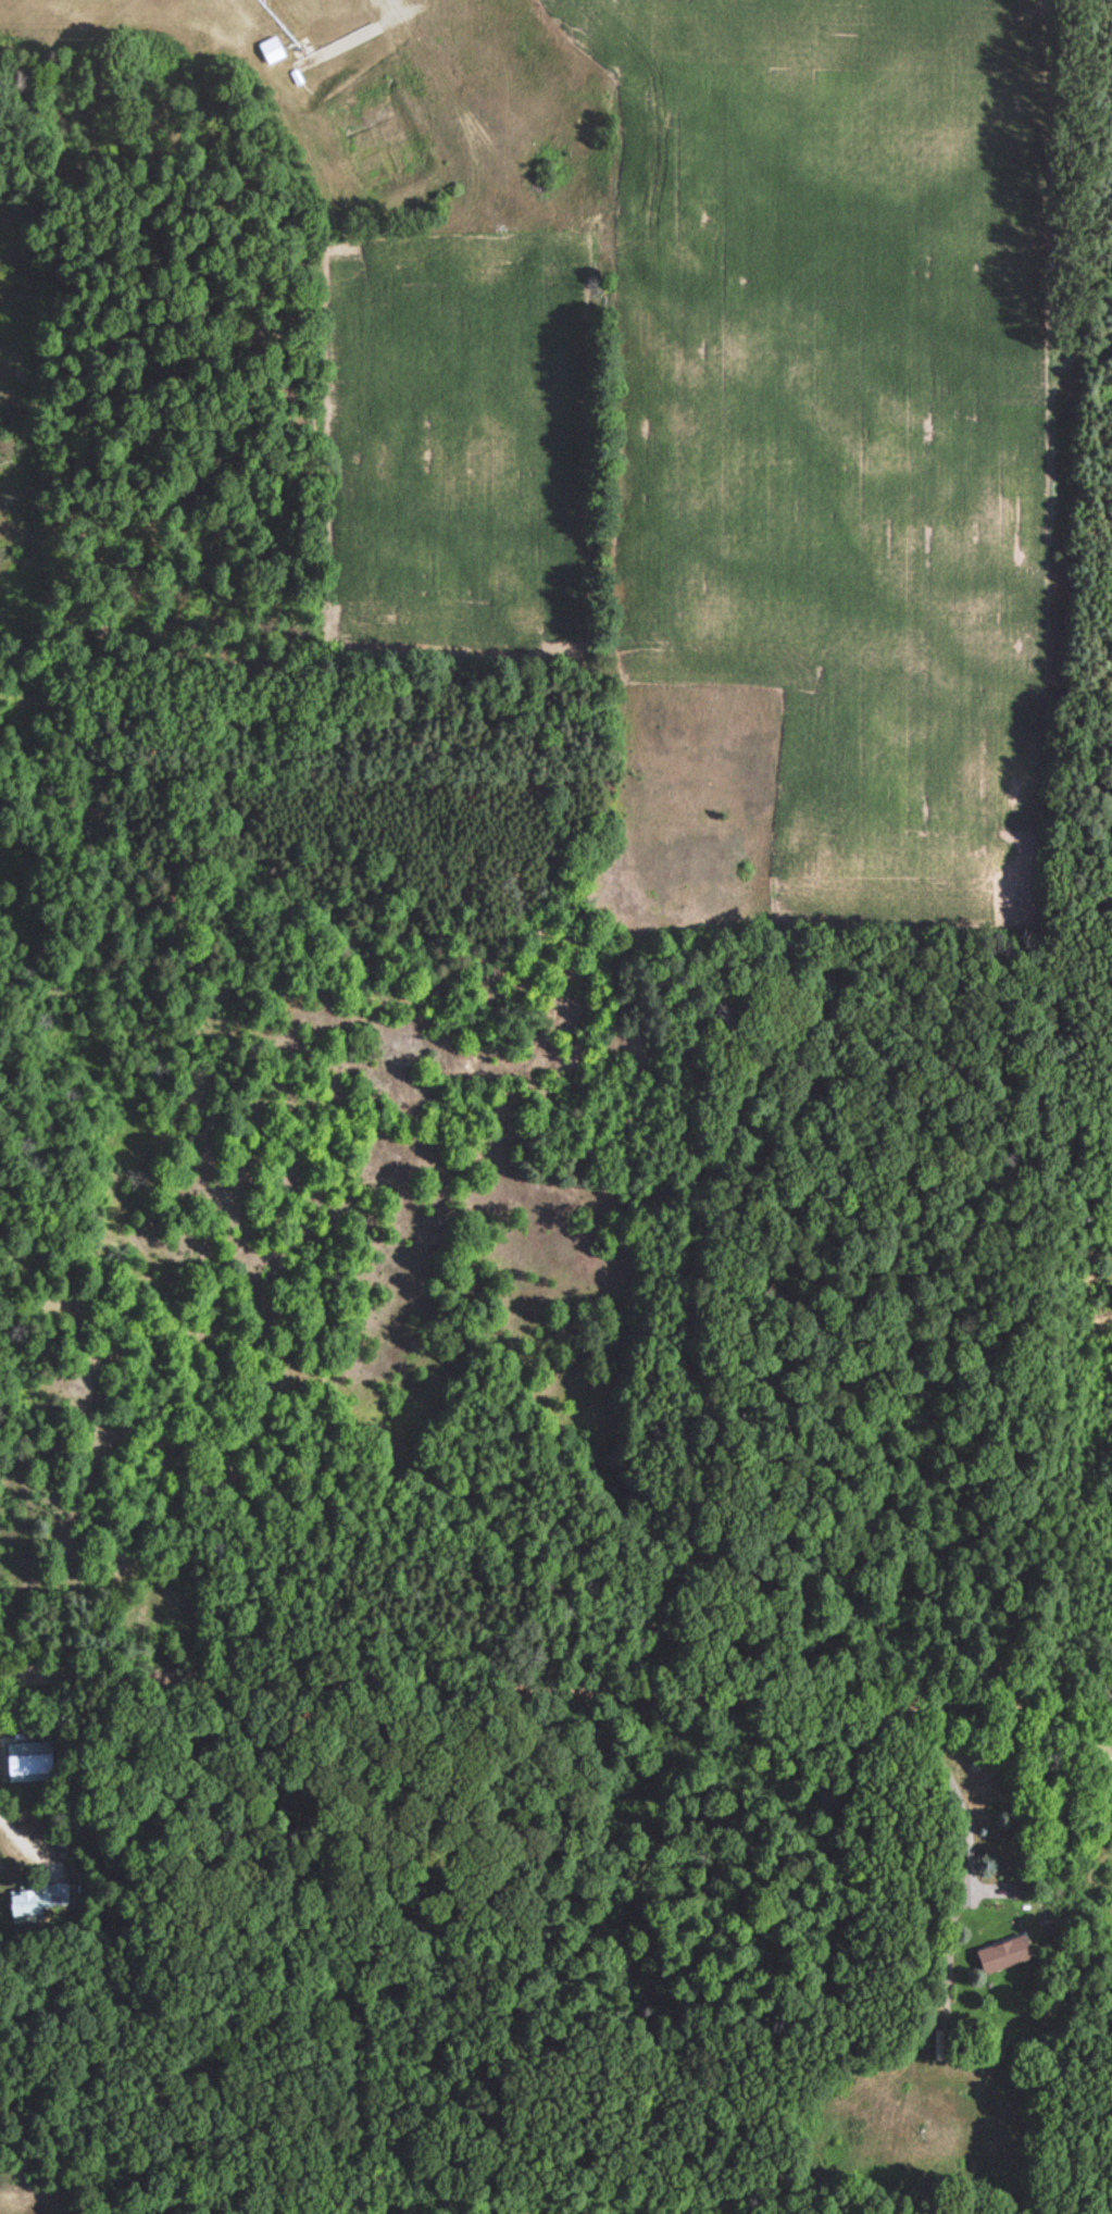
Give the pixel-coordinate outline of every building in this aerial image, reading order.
[(284,56),(274,37),(256,46),(266,66),(284,56)] [(55,1744),(4,1745),(4,1783),(55,1782),(55,1744)] [(11,1888),(11,1916),(72,1916),(72,1888),(11,1888)] [(974,1950),(981,1975),(1030,1961),(1023,1936),(974,1950)]
